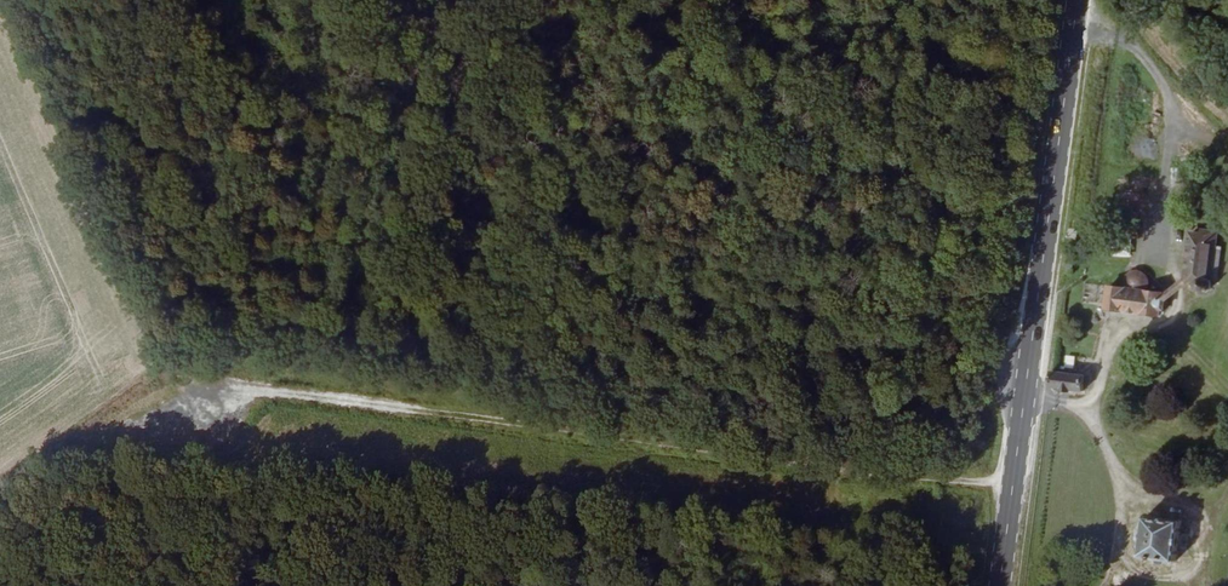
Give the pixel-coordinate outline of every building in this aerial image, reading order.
[(1217,242),(1218,230),(1195,230),(1191,274),(1198,274),(1198,279),(1198,289),(1205,294),(1208,295),(1213,294),(1216,291),(1217,284),(1215,284),(1217,242)] [(1143,272),(1137,271),(1132,272),(1127,277),(1126,285),(1113,284),(1111,304),(1111,311),(1161,314),(1161,312),(1167,312),(1169,300),(1165,298),(1165,294),(1165,288),(1154,288),(1154,280),(1151,276),(1148,273),(1143,272)] [(1198,274),(1191,274),(1178,284),(1165,294),(1165,298),(1169,300),(1180,292),(1198,279),(1198,274)] [(1076,369),(1077,355),(1068,354),(1067,368),(1076,369)] [(1086,393),(1088,378),(1056,375),(1054,388),(1061,390),(1061,393),(1076,395),(1076,392),(1086,393)] [(1180,563),(1187,524),(1155,519),(1148,558),(1180,563)]
